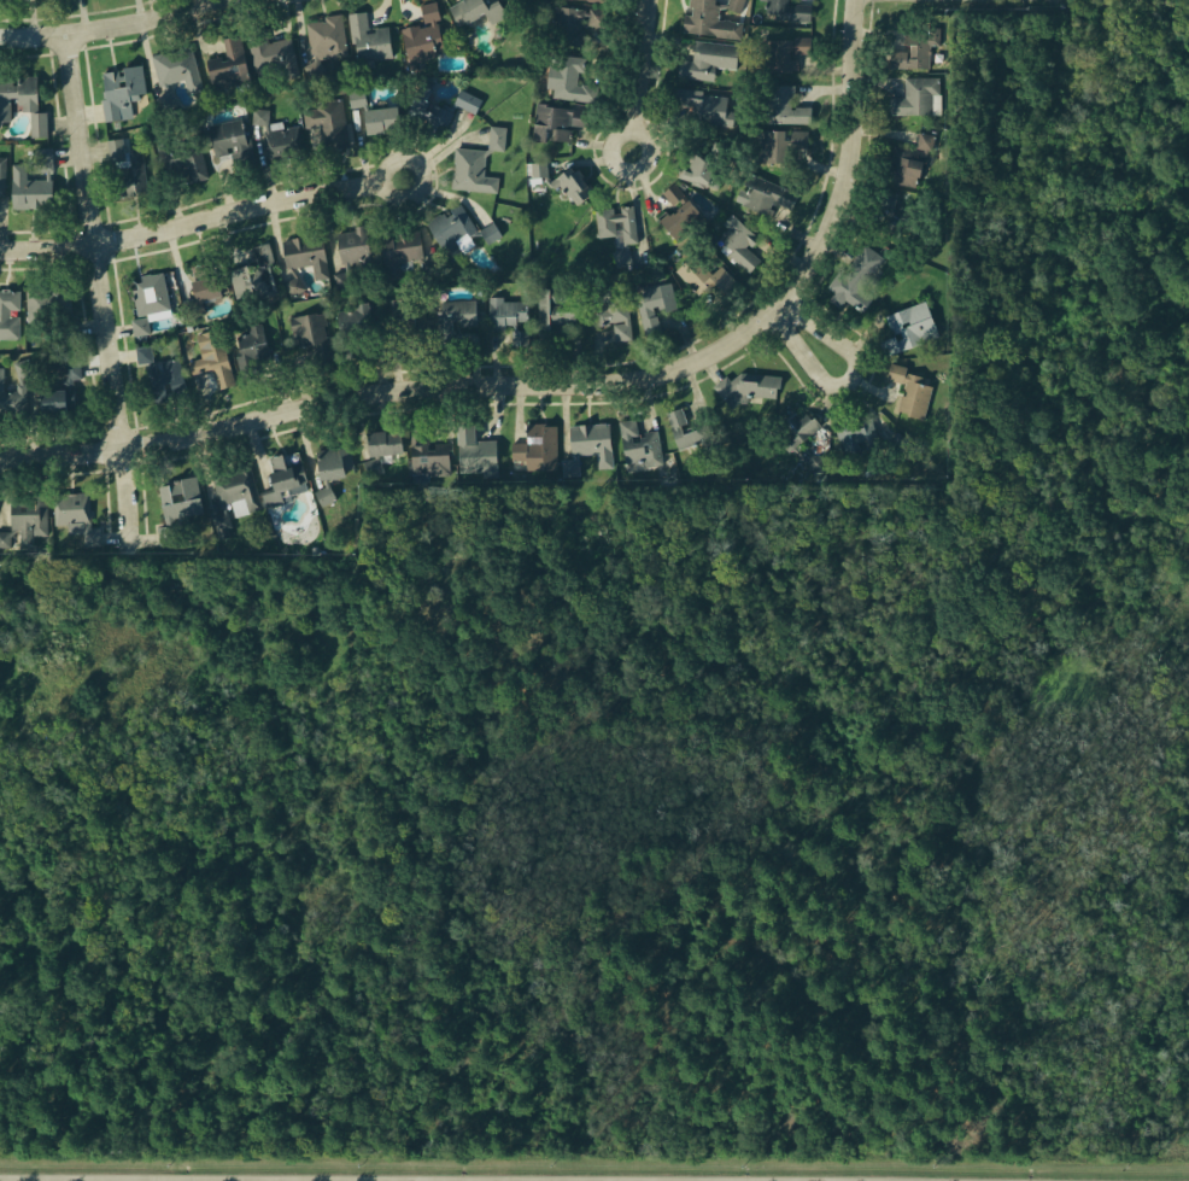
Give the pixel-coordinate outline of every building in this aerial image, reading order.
[(484,2),(488,0),(500,0),(509,17),(491,27),(484,11),(456,25),(443,0),(482,0),(484,2)] [(725,4),(726,0),(747,0),(740,16),(726,10),(719,11),(718,19),(739,23),(737,36),(685,28),(689,0),(715,0),(714,6),(725,4)] [(766,16),(812,19),(813,5),(791,4),(791,0),(767,0),(766,16)] [(397,29),(427,23),(423,5),(434,2),(444,52),(403,60),(397,29)] [(555,5),(603,12),(599,31),(587,30),(585,51),(549,45),(555,5)] [(347,16),(362,13),(364,30),(386,27),(392,60),(356,66),(347,16)] [(308,18),(340,14),(345,52),(312,57),(308,18)] [(890,52),(890,65),(927,65),(927,45),(942,45),(942,28),(908,28),(908,52),(890,52)] [(248,42),(244,34),(258,30),(262,48),(291,42),(297,74),(258,82),(248,42)] [(221,39),(235,35),(247,82),(213,90),(206,63),(226,58),(221,39)] [(766,39),(810,36),(812,53),(796,54),(797,70),(767,71),(766,39)] [(695,42),(736,47),(733,68),(715,66),(713,82),(673,77),(675,58),(693,60),(695,42)] [(150,57),(188,47),(200,95),(162,105),(150,57)] [(550,53),(586,57),(582,98),(545,94),(550,53)] [(141,64),(144,92),(133,93),(134,99),(127,100),(128,117),(104,119),(99,72),(121,65),(141,64)] [(10,122),(0,122),(0,78),(33,76),(34,110),(30,110),(20,110),(20,98),(8,98),(10,122)] [(889,99),(904,98),(903,78),(941,77),(942,112),(890,115),(889,99)] [(765,83),(796,84),(796,107),(810,107),(809,123),(762,122),(765,83)] [(475,117),(482,98),(457,88),(447,104),(428,88),(418,84),(405,117),(447,135),(456,110),(475,117)] [(673,86),(728,95),(722,128),(687,122),(690,104),(670,100),(673,86)] [(347,92),(363,89),(365,105),(348,106),(347,92)] [(303,110),(341,103),(350,146),(311,153),(303,110)] [(537,104),(592,109),(586,127),(570,125),(569,140),(533,136),(537,104)] [(363,110),(396,105),(399,129),(367,134),(363,110)] [(253,109),(268,109),(266,124),(252,123),(253,109)] [(30,110),(46,110),(46,136),(30,136),(30,110)] [(207,127),(242,117),(254,163),(236,168),(233,152),(216,156),(207,127)] [(262,133),(298,124),(304,154),(268,162),(262,133)] [(488,124),(506,125),(505,151),(486,150),(488,124)] [(754,130),(807,131),(807,146),(789,146),(789,162),(754,162),(754,130)] [(920,133),(933,136),(920,192),(883,183),(892,144),(916,150),(920,133)] [(107,139),(122,136),(124,160),(109,162),(107,139)] [(675,173),(716,186),(727,151),(686,139),(675,173)] [(160,150),(194,141),(206,183),(171,192),(160,150)] [(127,147),(144,146),(146,191),(135,192),(133,185),(118,186),(118,168),(128,168),(127,147)] [(456,146),(486,150),(482,174),(499,176),(497,193),(450,186),(456,146)] [(35,148),(52,147),(52,170),(35,171),(35,148)] [(532,163),(545,162),(550,174),(569,166),(584,185),(581,191),(586,198),(575,205),(568,194),(560,199),(545,177),(534,179),(532,163)] [(11,163),(25,163),(25,181),(48,180),(48,204),(12,205),(11,163)] [(748,170),(736,198),(766,211),(769,203),(792,212),(801,194),(748,170)] [(661,192),(673,182),(703,216),(676,239),(660,218),(673,206),(661,192)] [(904,195),(881,192),(879,207),(889,208),(886,230),(899,232),(904,195)] [(423,220),(458,200),(475,229),(492,220),(502,235),(485,244),(480,235),(457,241),(464,253),(447,263),(423,220)] [(634,265),(616,268),(611,238),(599,235),(596,209),(634,203),(640,242),(631,245),(634,265)] [(731,211),(757,236),(749,245),(762,258),(748,273),(708,234),(731,211)] [(334,230),(370,224),(375,258),(352,262),(355,285),(335,288),(334,274),(340,269),(334,230)] [(377,233),(417,227),(422,259),(397,263),(399,280),(385,282),(377,233)] [(285,241),(321,233),(330,280),(315,283),(312,269),(311,264),(292,268),(304,287),(291,296),(282,282),(292,276),(285,241)] [(221,267),(252,258),(248,244),(266,240),(280,294),(230,306),(221,267)] [(826,287),(828,298),(840,306),(847,302),(859,309),(872,302),(860,293),(882,259),(862,247),(848,270),(839,270),(826,287)] [(711,306),(736,285),(715,263),(685,276),(711,306)] [(130,280),(163,274),(170,308),(136,314),(130,280)] [(204,310),(189,314),(186,302),(194,299),(189,282),(221,274),(226,292),(218,294),(219,300),(203,305),(204,310)] [(633,287),(669,277),(678,309),(658,314),(663,332),(645,337),(633,287)] [(531,283),(554,281),(554,292),(572,290),(575,323),(551,327),(552,339),(537,340),(531,283)] [(71,286),(26,288),(28,319),(73,317),(71,286)] [(592,292),(615,288),(622,294),(629,334),(617,337),(611,300),(594,304),(592,292)] [(435,298),(449,297),(472,294),(478,293),(481,327),(456,329),(453,345),(440,346),(435,298)] [(18,339),(19,296),(0,297),(0,337),(18,339)] [(488,298),(528,296),(529,322),(519,322),(519,329),(526,329),(526,344),(514,345),(514,328),(490,328),(488,298)] [(385,298),(412,297),(414,327),(428,326),(429,347),(411,349),(410,340),(386,341),(385,298)] [(884,358),(941,335),(926,298),(884,314),(885,334),(877,338),(884,358)] [(336,306),(367,302),(375,345),(344,351),(336,306)] [(287,317),(324,310),(333,361),(320,363),(316,344),(293,347),(287,317)] [(130,318),(147,317),(148,333),(133,335),(130,318)] [(230,334),(248,334),(248,321),(259,320),(273,364),(242,374),(230,334)] [(197,335),(216,328),(235,385),(215,392),(206,370),(193,372),(189,362),(205,357),(197,335)] [(133,344),(153,341),(156,357),(182,355),(187,393),(153,398),(148,361),(135,362),(133,344)] [(34,378),(62,375),(60,356),(80,355),(81,376),(71,380),(74,411),(36,415),(34,378)] [(11,363),(28,357),(31,369),(17,380),(11,363)] [(891,359),(885,379),(902,385),(895,410),(922,419),(935,379),(909,372),(910,366),(891,359)] [(738,402),(731,409),(711,386),(726,374),(731,380),(739,373),(780,378),(778,401),(739,396),(738,402)] [(25,415),(0,415),(0,391),(13,392),(13,380),(17,380),(25,380),(25,415)] [(787,407),(796,417),(806,414),(815,425),(784,450),(765,423),(787,407)] [(667,414),(680,410),(684,423),(707,416),(715,444),(678,454),(667,414)] [(834,421),(871,413),(882,449),(845,458),(834,421)] [(566,422),(611,417),(615,452),(576,456),(578,474),(564,475),(563,462),(569,455),(566,422)] [(616,420),(632,417),(636,438),(657,434),(663,463),(626,470),(616,420)] [(455,425),(473,423),(474,442),(496,440),(498,472),(459,475),(455,425)] [(512,443),(528,443),(528,423),(558,423),(557,470),(511,469),(512,443)] [(410,429),(423,428),(426,448),(449,446),(451,473),(414,477),(410,429)] [(388,474),(367,477),(365,463),(374,462),(369,435),(403,431),(406,456),(386,458),(388,474)] [(909,443),(898,432),(889,442),(901,453),(909,443)] [(315,450),(351,445),(355,472),(318,477),(315,450)] [(270,460),(298,451),(312,492),(283,498),(286,505),(266,511),(262,495),(274,491),(269,473),(274,472),(270,460)] [(809,454),(824,455),(822,470),(807,469),(809,454)] [(238,536),(216,540),(210,516),(224,513),(215,473),(248,463),(262,510),(248,513),(245,498),(228,502),(238,536)] [(154,483),(198,473),(207,513),(163,522),(154,483)] [(312,492),(329,483),(338,501),(321,509),(312,492)] [(53,495),(89,492),(92,530),(99,528),(100,545),(84,546),(83,524),(55,525),(53,495)] [(12,532),(19,532),(19,542),(33,542),(33,537),(52,537),(51,496),(12,496),(12,531),(12,532)] [(154,526),(163,526),(165,545),(156,545),(154,526)] [(0,531),(0,548),(12,548),(12,532),(12,531),(0,531)]
